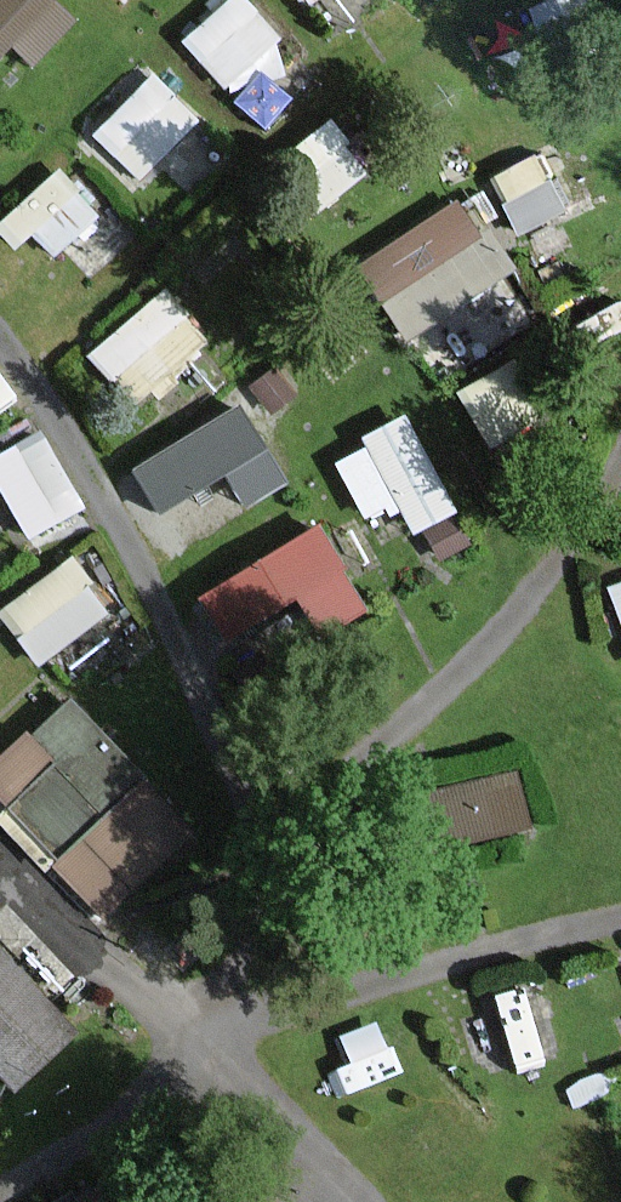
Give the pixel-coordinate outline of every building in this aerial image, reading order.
[(34,65),(80,5),(73,0),(0,0),(0,39),(34,65)] [(228,81),(285,29),(259,0),(217,0),(182,31),(228,81)] [(134,170),(200,111),(157,64),(92,123),(134,170)] [(312,209),(371,165),(330,111),(271,155),(312,209)] [(514,220),(570,203),(553,146),(496,163),(514,220)] [(8,203),(44,250),(100,207),(64,160),(8,203)] [(460,186),(356,260),(410,336),(514,262),(460,186)] [(126,393),(211,336),(174,280),(89,337),(126,393)] [(561,297),(583,359),(620,346),(620,335),(603,282),(561,297)] [(243,498),(290,469),(241,390),(123,463),(153,509),(223,466),(243,498)] [(0,440),(0,482),(24,529),(85,498),(43,418),(0,440)] [(191,586),(239,672),(369,600),(321,514),(191,586)] [(0,600),(0,604),(39,657),(112,603),(71,547),(0,600)] [(620,619),(620,571),(606,576),(620,619)] [(196,817),(59,687),(0,749),(0,805),(109,908),(196,817)] [(410,783),(424,842),(529,818),(516,759),(410,783)] [(0,932),(0,1069),(13,1083),(81,1022),(0,932)] [(490,1067),(543,1054),(525,981),(472,994),(490,1067)] [(67,1187),(40,1201),(75,1201),(67,1187)]
